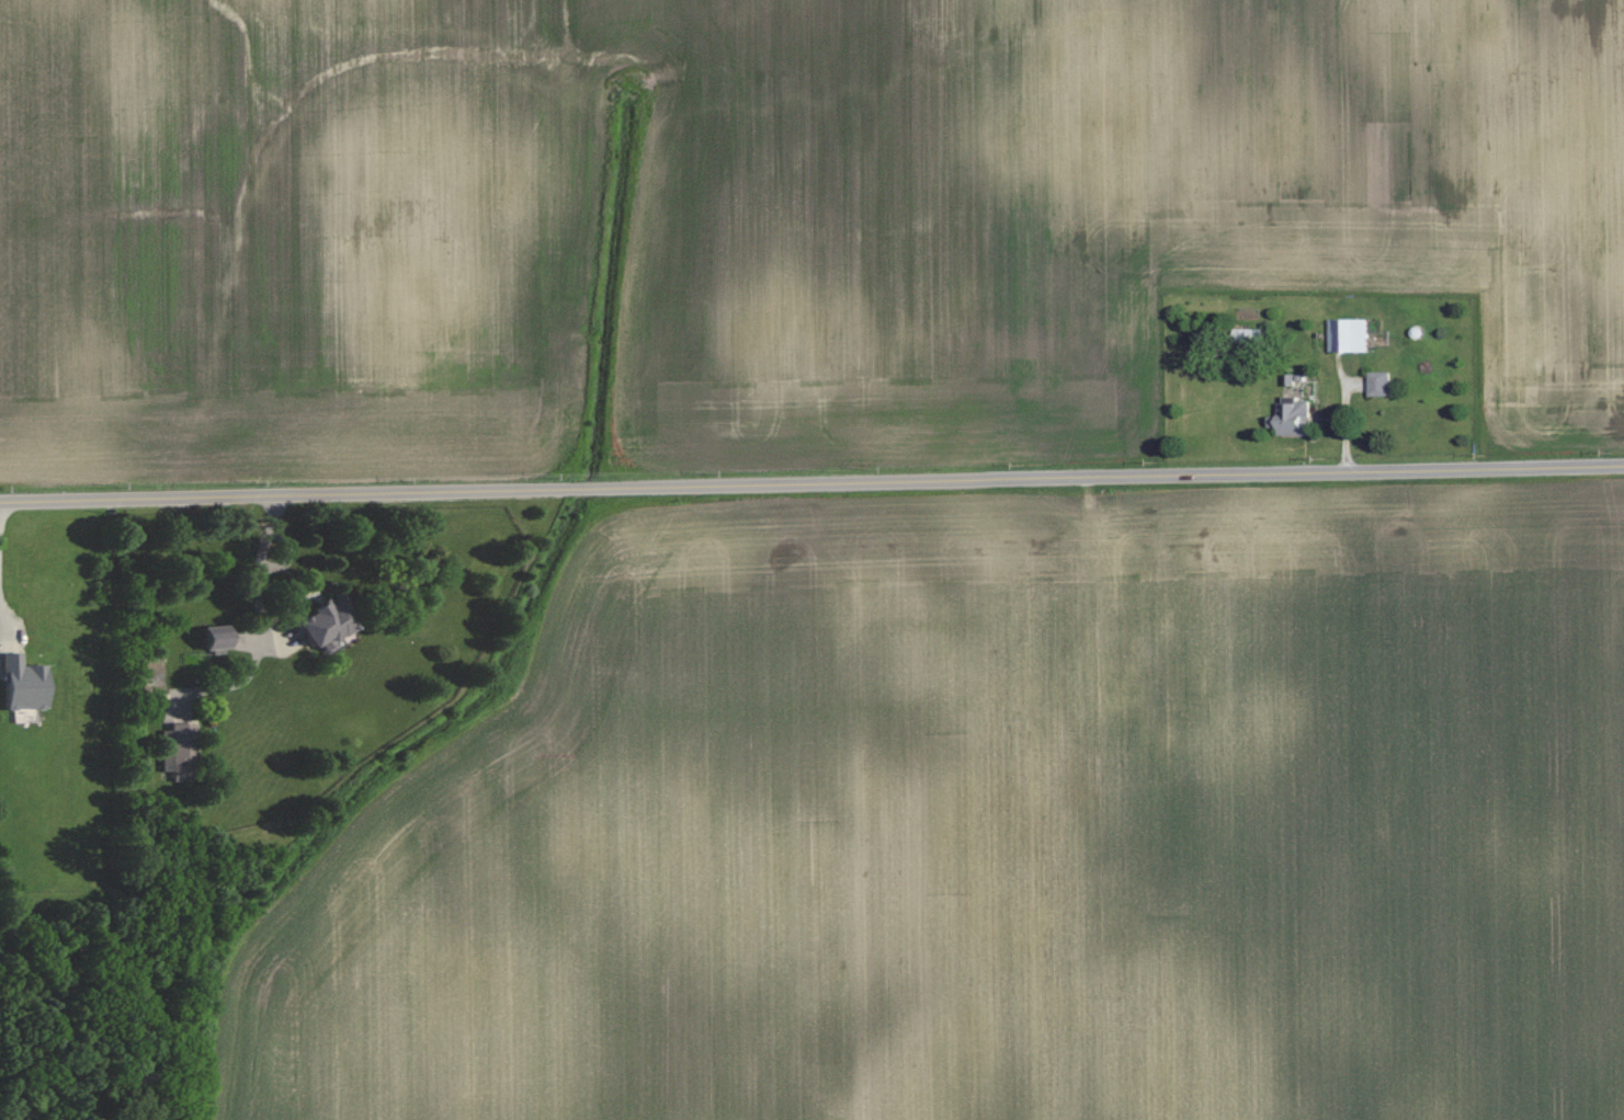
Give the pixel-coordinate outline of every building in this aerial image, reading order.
[(1330,352),(1369,352),(1370,319),(1330,318),(1330,352)] [(1391,372),(1370,372),(1370,396),(1392,396),(1391,372)] [(292,619),(311,650),(327,640),(355,623),(336,592),(292,619)] [(226,648),(225,627),(202,628),(203,649),(226,648)] [(45,708),(44,664),(19,665),(19,653),(2,653),(4,709),(45,708)] [(160,730),(161,762),(169,762),(169,772),(193,771),(192,723),(169,723),(169,730),(160,730)]
